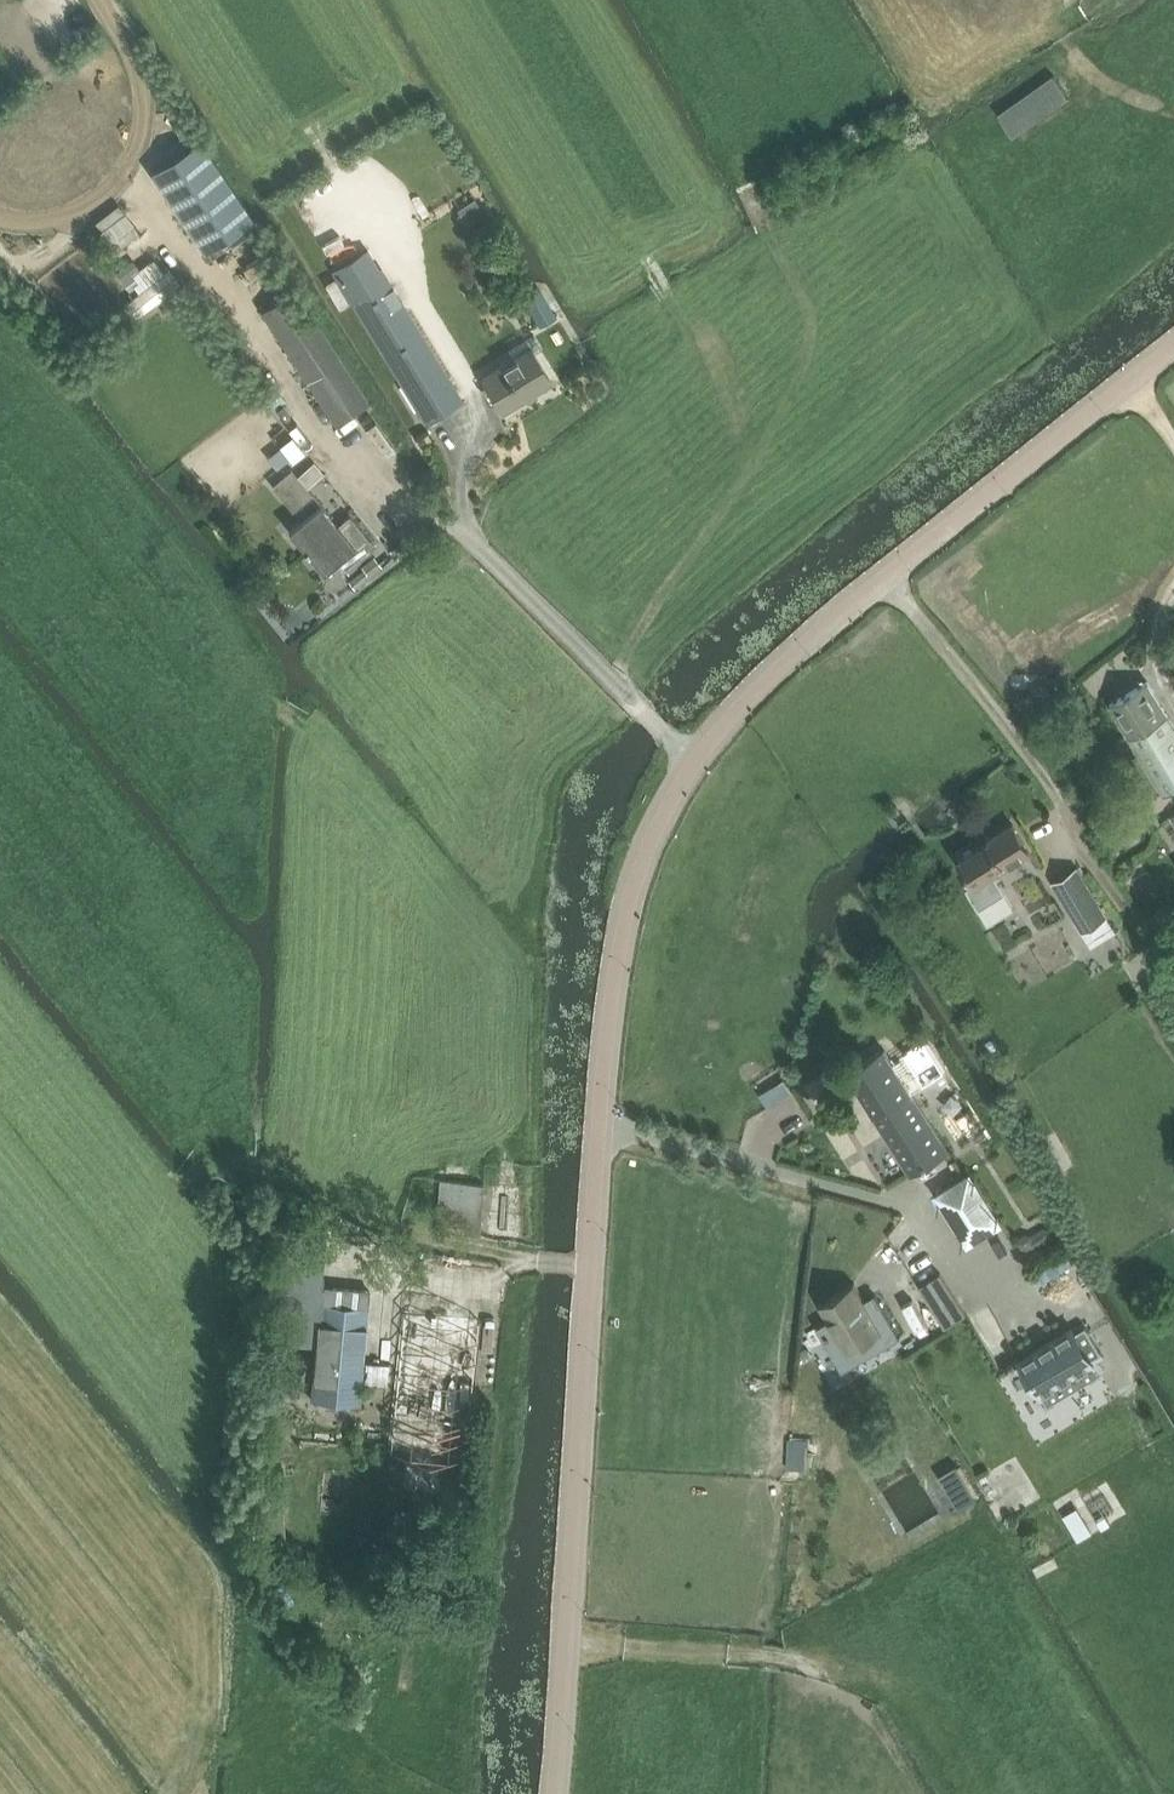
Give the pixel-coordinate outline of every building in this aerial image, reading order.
[(200,138),(152,170),(206,251),(254,218),(200,138)] [(475,198),(459,207),(469,224),(485,215),(475,198)] [(427,422),(464,400),(370,246),(333,270),(427,422)] [(267,269),(279,286),(288,279),(268,250),(246,265),(255,278),(267,269)] [(125,302),(136,317),(180,282),(169,268),(125,302)] [(132,273),(123,280),(129,289),(139,283),(132,273)] [(541,288),(525,298),(540,325),(557,315),(541,288)] [(315,319),(307,323),(288,294),(263,310),(336,422),(368,401),(315,319)] [(212,306),(203,313),(210,322),(218,315),(212,306)] [(503,410),(552,381),(531,346),(482,376),(503,410)] [(276,387),(263,397),(271,409),(285,399),(276,387)] [(293,436),(268,457),(277,469),(283,464),(291,458),(295,463),(306,453),(293,436)] [(340,525),(307,486),(324,472),(314,461),(297,475),(292,469),(273,485),(301,518),(289,529),(309,552),(340,525)] [(336,560),(345,571),(375,545),(351,516),(340,525),(309,552),(324,571),(336,560)] [(365,567),(351,579),(356,585),(358,588),(386,565),(384,563),(378,555),(364,566),(365,567)] [(1173,787),(1173,725),(1146,680),(1110,703),(1165,792),(1173,787)] [(988,842),(960,859),(974,883),(966,888),(978,908),(1005,892),(993,873),(1003,867),(1004,869),(1031,853),(1013,824),(987,840),(988,842)] [(1072,871),(1052,883),(1081,932),(1083,931),(1091,946),(1116,932),(1107,917),(1106,917),(1102,910),(1077,868),(1072,871)] [(1005,892),(978,908),(987,923),(1014,908),(1005,892)] [(910,1089),(940,1070),(923,1043),(902,1056),(914,1074),(905,1081),(884,1048),(846,1072),(911,1174),(949,1150),(910,1089)] [(1056,1155),(1045,1136),(1037,1141),(1047,1160),(1056,1155)] [(968,1244),(1005,1221),(973,1170),(936,1193),(968,1244)] [(480,1234),(483,1181),(440,1178),(437,1229),(480,1234)] [(284,1223),(278,1282),(321,1286),(321,1285),(322,1285),(326,1237),(327,1227),(284,1223)] [(1020,1236),(1018,1242),(1021,1247),(1026,1249),(1032,1247),(1032,1245),(1038,1247),(1049,1240),(1051,1235),(1048,1230),(1042,1228),(1030,1235),(1025,1234),(1020,1236)] [(940,1272),(919,1286),(945,1327),(966,1314),(940,1272)] [(278,1282),(274,1338),(316,1344),(321,1286),(278,1282)] [(855,1283),(819,1304),(829,1321),(820,1327),(843,1368),(898,1336),(899,1338),(901,1337),(875,1294),(873,1295),(874,1296),(866,1301),(855,1283)] [(316,1344),(312,1399),(360,1403),(362,1382),(363,1362),(368,1306),(370,1290),(322,1285),(321,1285),(321,1286),(316,1344)] [(1074,1328),(1021,1359),(1023,1363),(1021,1364),(1037,1391),(1039,1390),(1048,1405),(1101,1373),(1092,1358),(1102,1352),(1086,1325),(1076,1332),(1074,1328)] [(966,1482),(949,1493),(959,1509),(976,1498),(966,1482)] [(1077,1508),(1064,1516),(1078,1540),(1092,1532),(1077,1508)] [(1106,1516),(1097,1521),(1102,1529),(1111,1524),(1106,1516)] [(431,1536),(423,1552),(438,1560),(446,1544),(431,1536)]
